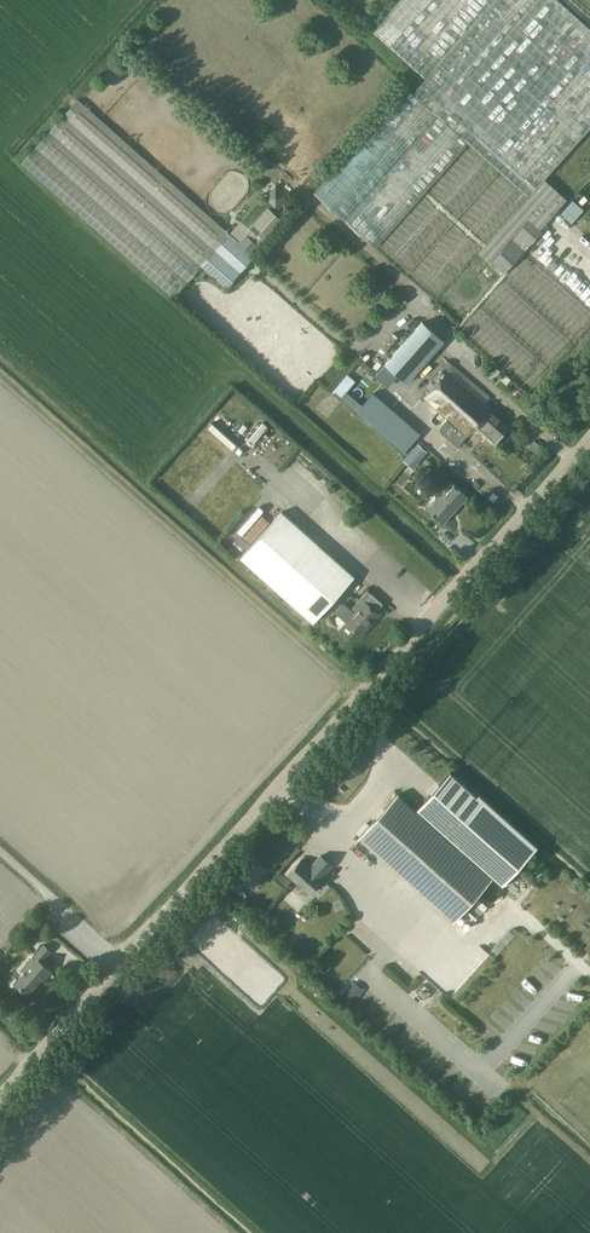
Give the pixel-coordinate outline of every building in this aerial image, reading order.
[(558,0),(496,0),(427,78),(414,92),(322,198),(436,301),(481,251),(492,261),(490,263),(503,275),(546,222),(567,198),(545,178),(589,128),(589,28),(558,0)] [(373,29),(427,78),(496,0),(399,0),(373,29)] [(229,233),(78,98),(22,162),(173,298),(196,273),(229,233)] [(264,198),(275,208),(287,195),(276,184),(264,198)] [(254,223),(267,235),(282,219),(269,207),(254,223)] [(229,233),(196,273),(200,277),(206,271),(226,289),(255,256),(250,252),(258,244),(251,238),(256,232),(241,219),(229,233)] [(407,382),(444,341),(423,322),(386,362),(407,382)] [(387,347),(401,330),(396,326),(383,343),(387,347)] [(491,446),(508,427),(483,405),(490,397),(480,388),(454,364),(424,397),(458,428),(440,448),(449,457),(473,430),(491,446)] [(334,386),(341,394),(356,380),(349,372),(334,386)] [(366,400),(361,396),(354,404),(369,419),(385,401),(374,391),(366,400)] [(388,409),(399,419),(412,406),(400,396),(388,409)] [(404,419),(397,429),(414,441),(421,431),(404,419)] [(254,442),(269,424),(264,420),(249,438),(254,442)] [(418,463),(427,452),(418,443),(408,455),(418,463)] [(444,523),(468,496),(452,482),(428,509),(444,523)] [(269,519),(261,512),(265,508),(260,503),(238,529),(252,542),(268,523),(267,521),(269,519)] [(314,621),(354,575),(282,510),(241,556),(314,621)] [(360,635),(379,613),(365,600),(346,622),(360,635)] [(450,771),(417,809),(491,876),(492,875),(501,882),(534,846),(450,771)] [(398,792),(359,836),(452,919),(491,876),(417,809),(398,792)] [(302,859),(289,873),(310,892),(322,877),(321,876),(332,864),(321,854),(310,867),(302,859)] [(34,924),(29,930),(36,937),(42,930),(34,924)] [(51,971),(41,962),(52,950),(44,942),(33,955),(19,971),(21,973),(16,979),(18,981),(15,984),(27,994),(40,979),(42,981),(51,971)] [(353,978),(344,993),(356,1000),(365,985),(353,978)]
